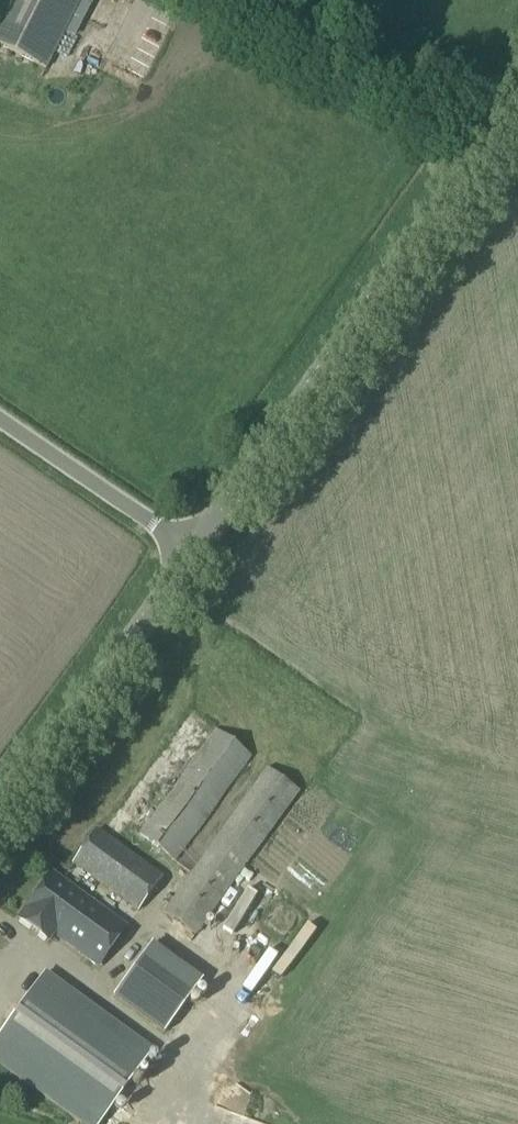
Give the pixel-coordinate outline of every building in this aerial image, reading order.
[(80,0),(3,0),(0,6),(0,48),(46,71),(80,0)] [(174,864),(250,758),(213,731),(135,836),(174,864)] [(298,793),(264,768),(163,914),(194,938),(298,793)] [(71,866),(136,913),(160,879),(94,833),(71,866)] [(125,929),(50,875),(16,923),(47,945),(53,937),(98,968),(125,929)] [(113,999),(164,1035),(203,981),(151,945),(113,999)] [(44,973),(0,1033),(0,1068),(77,1123),(102,1123),(154,1052),(44,973)]
